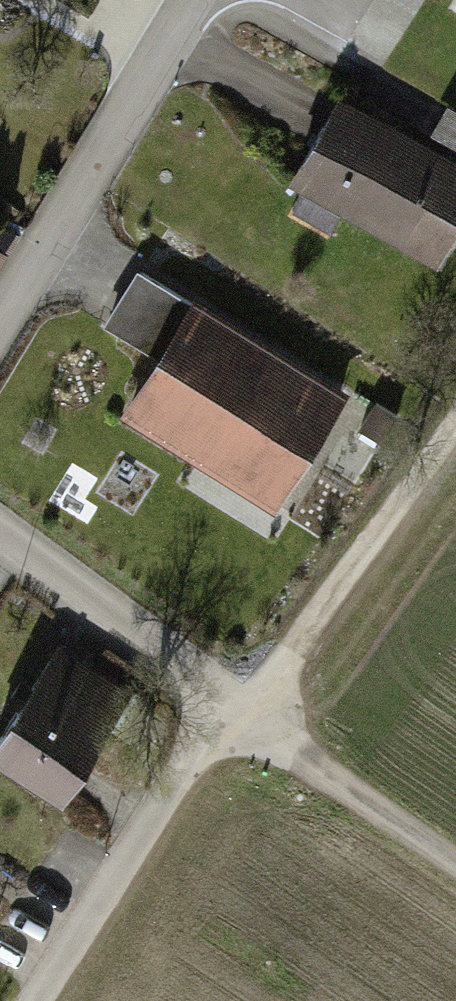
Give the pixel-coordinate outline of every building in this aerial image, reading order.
[(348,95),(292,186),(437,277),(455,247),(455,104),(430,146),(348,95)] [(273,516),(350,395),(149,268),(111,328),(158,358),(119,419),(273,516)] [(65,644),(0,733),(0,759),(57,800),(135,694),(65,644)]
